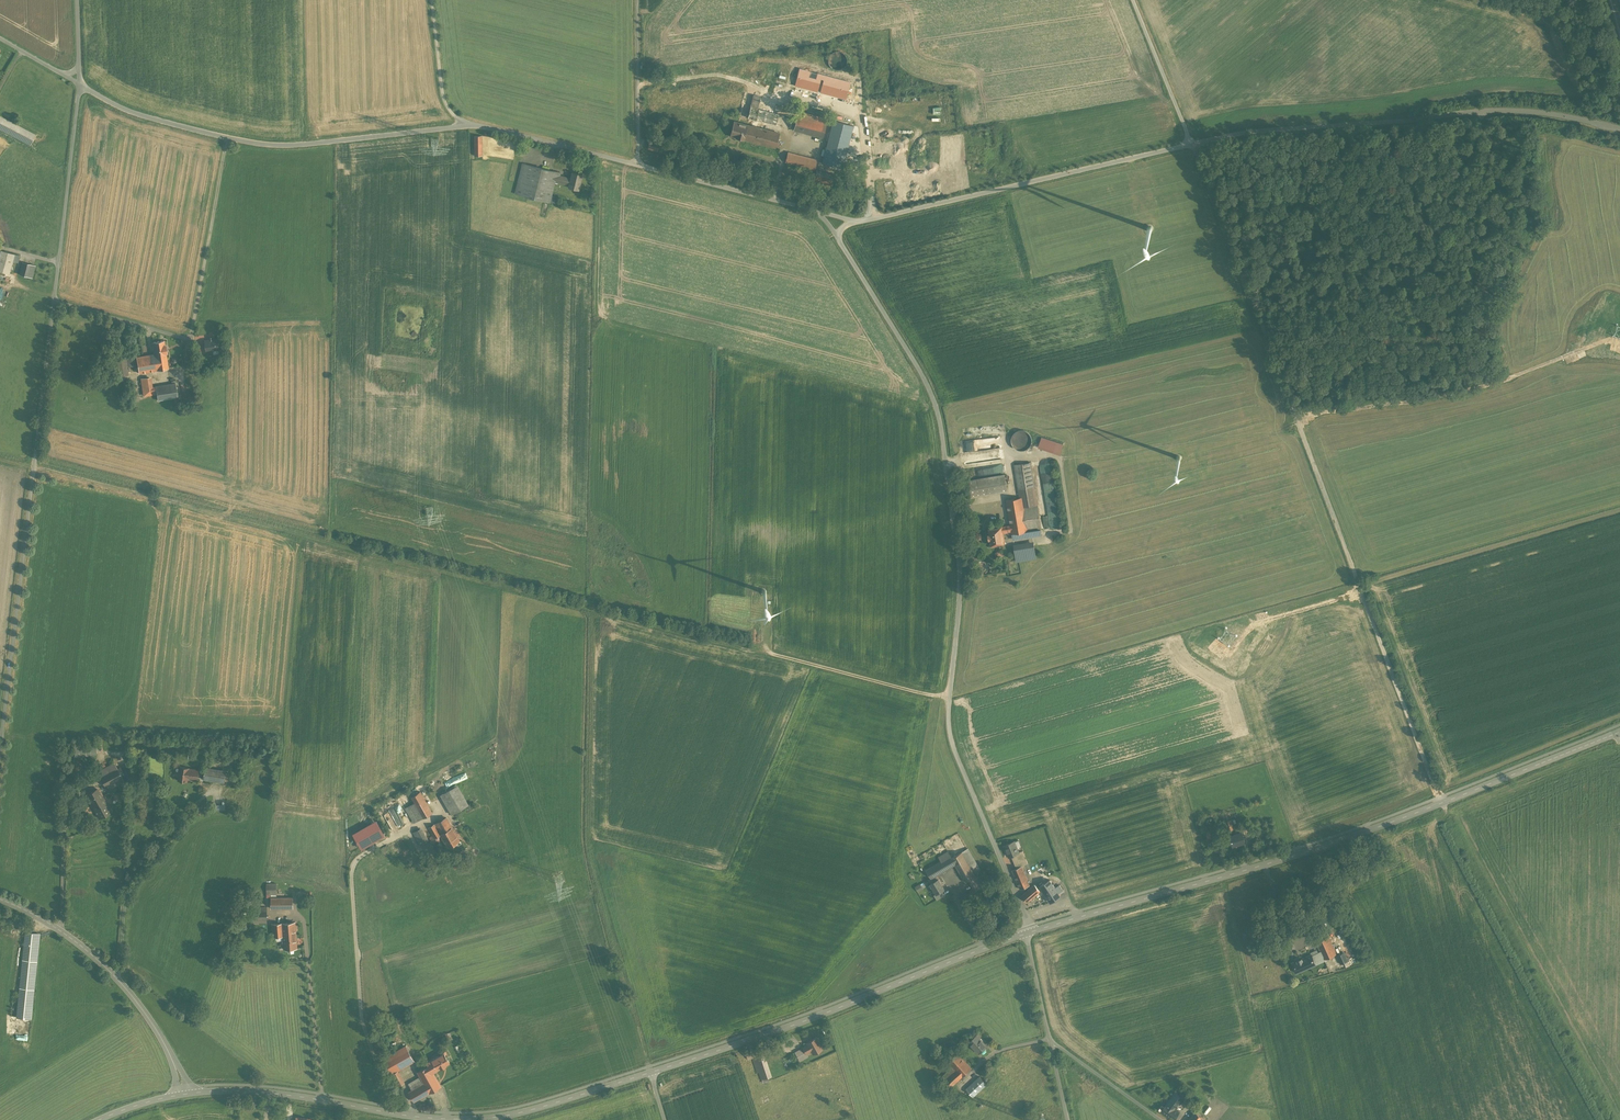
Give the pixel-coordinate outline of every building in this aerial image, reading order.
[(834,69),(836,70),(838,70),(840,70),(842,70),(844,68),(845,67),(846,65),(847,63),(847,61),(847,58),(846,57),(844,55),(843,53),(841,53),(838,52),(836,52),(834,53),(832,54),(831,56),(830,58),(829,60),(829,62),(829,64),(830,66),(832,68),(834,69)] [(834,78),(800,69),(795,85),(845,99),(850,82),(834,78)] [(753,126),(749,141),(775,148),(781,126),(776,124),(778,114),(757,109),(766,73),(760,72),(748,118),(753,119),(752,125),(753,126)] [(828,118),(798,111),(794,129),(823,137),(828,118)] [(853,126),(833,120),(822,163),(842,169),(853,126)] [(749,141),(753,126),(752,125),(734,121),(730,136),(749,141)] [(659,142),(650,140),(648,148),(658,150),(659,142)] [(817,160),(788,153),(785,161),(815,169),(817,160)] [(554,181),(569,185),(571,178),(560,175),(561,172),(523,163),(518,182),(515,193),(550,202),(554,181)] [(572,172),(571,178),(569,185),(569,187),(579,189),(582,174),(572,172)] [(834,178),(815,174),(813,180),(832,185),(834,178)] [(2,250),(0,255),(0,271),(9,274),(13,260),(19,262),(21,255),(2,250)] [(31,264),(22,262),(19,274),(28,277),(31,264)] [(217,337),(203,339),(206,352),(220,350),(217,337)] [(154,354),(136,357),(138,365),(139,373),(168,368),(164,340),(152,342),(154,354)] [(138,365),(136,357),(126,359),(127,367),(138,365)] [(127,367),(126,359),(115,360),(118,376),(128,374),(127,367)] [(147,377),(141,378),(144,395),(156,393),(156,394),(158,400),(174,397),(177,397),(175,383),(149,387),(147,377)] [(1014,432),(1012,435),(1011,438),(1011,442),(1013,445),(1015,447),(1018,449),(1021,450),(1024,450),(1027,448),(1030,446),(1031,443),(1032,439),(1031,436),(1029,433),(1027,431),(1024,430),(1020,430),(1017,431),(1014,432)] [(1060,455),(1064,444),(1041,436),(1038,447),(1060,455)] [(1022,497),(1028,531),(1041,528),(1030,462),(1014,464),(1018,489),(1021,488),(1022,497)] [(976,479),(969,480),(971,497),(1008,491),(1006,475),(976,479)] [(1011,525),(1012,533),(1013,533),(1028,531),(1022,497),(1007,500),(1011,525)] [(1011,525),(1002,527),(1003,533),(1008,532),(1008,534),(1012,533),(1011,525)] [(1005,543),(1003,533),(1002,527),(1002,526),(988,528),(991,545),(1005,543)] [(1028,531),(1013,533),(1014,539),(1041,534),(1041,528),(1028,531)] [(1034,541),(1013,544),(1016,561),(1019,560),(1037,557),(1034,541)] [(96,741),(74,742),(75,753),(97,751),(96,741)] [(114,758),(98,768),(109,787),(125,778),(114,758)] [(199,766),(180,763),(177,777),(187,778),(188,774),(226,780),(228,765),(207,762),(206,764),(200,763),(199,766)] [(458,782),(441,791),(451,811),(469,802),(458,782)] [(114,806),(99,783),(87,791),(101,814),(114,806)] [(421,788),(412,794),(425,814),(434,809),(421,788)] [(232,789),(230,798),(241,799),(243,790),(232,789)] [(448,813),(429,824),(435,836),(442,832),(448,844),(461,838),(448,813)] [(385,835),(376,820),(353,833),(361,849),(385,835)] [(430,836),(423,824),(414,830),(421,841),(430,836)] [(1229,836),(1231,846),(1244,842),(1241,832),(1229,836)] [(1017,839),(1003,844),(1008,857),(1017,854),(1021,866),(1023,865),(1029,863),(1024,848),(1021,849),(1017,839)] [(982,872),(969,847),(952,857),(956,864),(965,881),(982,872)] [(956,864),(952,857),(948,851),(938,856),(941,860),(926,869),(932,879),(956,864)] [(1021,866),(1013,869),(1020,887),(1030,883),(1023,865),(1021,866)] [(1052,901),(1063,892),(1061,889),(1065,886),(1061,881),(1058,884),(1052,876),(1040,885),(1037,881),(1022,892),(1029,901),(1044,890),(1052,901)] [(945,889),(939,878),(930,883),(936,894),(945,889)] [(277,882),(265,882),(264,893),(277,893),(277,882)] [(923,889),(920,883),(915,886),(918,892),(923,889)] [(293,897),(271,897),(271,908),(293,908),(293,897)] [(297,920),(271,921),(272,936),(284,935),(285,948),(299,947),(297,920)] [(42,930),(27,929),(22,975),(16,974),(15,988),(20,989),(17,1012),(33,1014),(42,930)] [(1330,934),(1316,940),(1320,949),(1319,950),(1317,947),(1310,950),(1312,953),(1299,958),(1303,968),(1325,959),(1324,957),(1337,952),(1330,934)] [(1344,949),(1337,952),(1341,960),(1348,957),(1344,949)] [(807,1041),(796,1047),(802,1058),(810,1053),(808,1050),(812,1048),(814,1052),(825,1046),(817,1032),(806,1038),(807,1041)] [(977,1034),(968,1042),(978,1054),(988,1046),(977,1034)] [(421,1036),(412,1041),(420,1056),(429,1052),(421,1036)] [(396,1071),(414,1062),(405,1045),(387,1054),(396,1071)] [(757,1045),(747,1049),(750,1056),(760,1052),(757,1045)] [(789,1046),(773,1057),(780,1069),(790,1062),(787,1058),(794,1053),(789,1046)] [(972,1067),(957,1050),(948,1058),(953,1064),(941,1075),(950,1086),(972,1067)] [(451,1063),(444,1051),(425,1061),(428,1065),(418,1071),(421,1076),(410,1082),(415,1090),(411,1092),(415,1099),(442,1085),(435,1072),(451,1063)] [(766,1052),(755,1055),(762,1076),(773,1072),(766,1052)] [(987,1083),(979,1075),(966,1088),(973,1096),(987,1083)] [(1183,1099),(1174,1092),(1166,1103),(1164,1102),(1159,1109),(1173,1119),(1181,1109),(1177,1106),(1183,1099)] [(1189,1119),(1208,1119),(1210,1117),(1197,1108),(1189,1119)]
